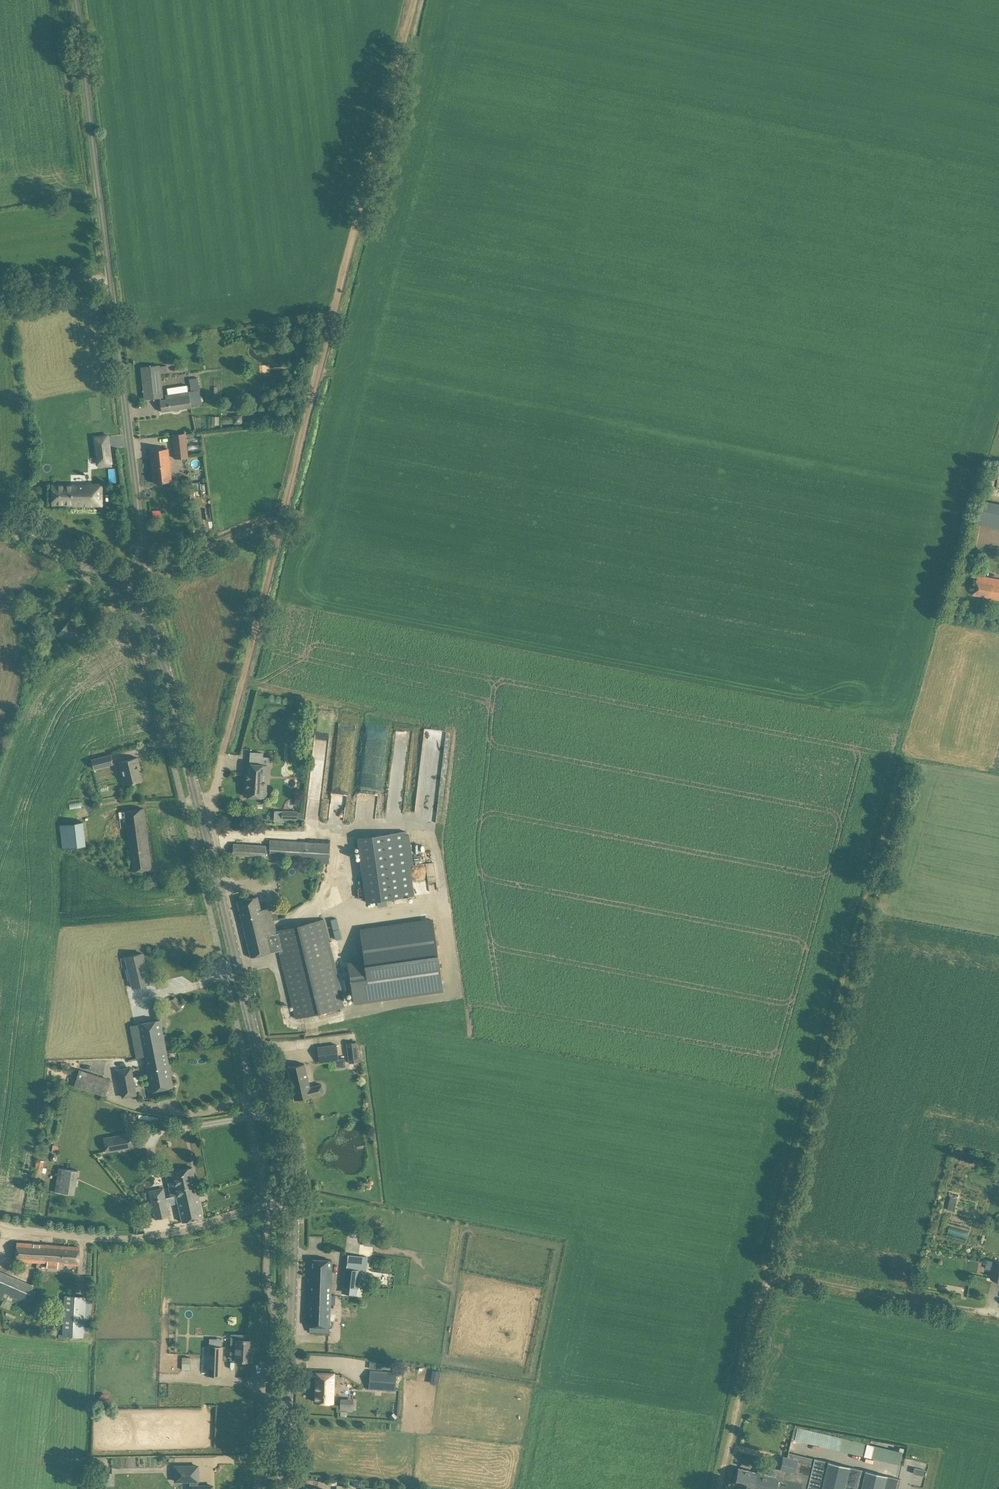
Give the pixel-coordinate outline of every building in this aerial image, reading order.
[(260,365),(261,374),(270,373),(269,364),(260,365)] [(167,365),(160,366),(159,365),(141,367),(145,399),(163,397),(160,373),(167,373),(167,365)] [(199,377),(189,379),(190,385),(190,391),(200,390),(200,384),(199,377)] [(167,400),(160,401),(162,411),(172,410),(174,411),(176,412),(177,411),(179,410),(181,408),(191,407),(191,405),(189,391),(188,391),(168,394),(166,395),(167,400)] [(188,456),(186,433),(173,435),(175,457),(188,456)] [(108,435),(94,437),(97,461),(111,459),(108,435)] [(154,483),(164,482),(171,481),(168,448),(151,450),(154,483)] [(72,504),(72,505),(102,505),(102,484),(86,484),(86,485),(52,485),(52,504),(72,504)] [(982,500),(977,524),(998,528),(998,503),(982,500)] [(977,575),(974,594),(998,599),(998,579),(977,575)] [(48,599),(35,614),(52,629),(46,635),(53,641),(59,635),(70,646),(84,631),(48,599)] [(94,768),(113,763),(111,755),(92,759),(94,768)] [(124,785),(131,783),(141,780),(137,766),(139,765),(137,757),(119,762),(124,785)] [(267,765),(259,765),(249,764),(248,772),(246,772),(244,796),(263,797),(263,789),(266,789),(267,765)] [(133,871),(141,870),(151,869),(143,808),(125,811),(118,812),(120,827),(127,827),(133,871)] [(282,810),(282,818),(296,819),(297,810),(282,810)] [(59,824),(62,849),(84,846),(81,821),(59,824)] [(414,895),(407,840),(413,839),(412,830),(405,831),(358,838),(366,902),(414,895)] [(272,859),(315,862),(329,863),(330,843),(270,840),(269,848),(266,848),(266,845),(244,844),(234,843),(233,856),(243,857),(272,859)] [(275,915),(269,916),(267,908),(261,910),(257,896),(237,901),(251,957),(279,950),(296,1018),(344,1006),(328,942),(329,941),(324,918),(297,925),(276,930),(274,920),(275,920),(275,915)] [(332,919),(337,939),(342,938),(337,918),(332,919)] [(353,1004),(443,991),(433,918),(360,928),(364,959),(347,961),(353,1004)] [(126,957),(133,988),(150,984),(143,953),(126,957)] [(133,1006),(73,1016),(79,1047),(91,1045),(93,1053),(126,1048),(125,1039),(138,1037),(133,1006)] [(46,1014),(47,1019),(61,1015),(59,1010),(46,1014)] [(160,1020),(139,1024),(141,1037),(145,1056),(166,1052),(160,1020)] [(357,1042),(346,1043),(349,1063),(360,1061),(357,1042)] [(346,1066),(345,1058),(339,1058),(337,1043),(317,1046),(319,1062),(335,1060),(336,1067),(346,1066)] [(145,1056),(152,1090),(163,1088),(173,1086),(166,1052),(145,1056)] [(304,1064),(288,1067),(295,1100),(324,1093),(322,1084),(309,1087),(304,1064)] [(131,1066),(116,1069),(122,1098),(137,1095),(131,1066)] [(71,1084),(105,1096),(111,1080),(80,1069),(77,1078),(74,1077),(71,1084)] [(134,1124),(132,1112),(127,1113),(126,1112),(122,1113),(125,1127),(134,1124)] [(103,1138),(106,1152),(134,1147),(131,1133),(103,1138)] [(41,1184),(43,1164),(44,1161),(37,1160),(36,1163),(35,1163),(33,1183),(41,1184)] [(74,1194),(76,1185),(78,1170),(59,1167),(55,1191),(74,1194)] [(175,1189),(169,1190),(171,1197),(176,1195),(197,1191),(192,1167),(171,1172),(175,1189)] [(152,1201),(166,1198),(163,1187),(149,1190),(152,1201)] [(182,1222),(203,1217),(197,1191),(176,1195),(182,1222)] [(950,1195),(947,1208),(953,1209),(956,1197),(950,1195)] [(170,1216),(168,1206),(166,1198),(152,1201),(156,1219),(170,1216)] [(366,1235),(365,1244),(381,1245),(382,1236),(366,1235)] [(79,1265),(80,1247),(17,1243),(15,1261),(48,1263),(48,1267),(57,1267),(58,1263),(79,1265)] [(311,1259),(309,1325),(311,1326),(329,1326),(330,1304),(335,1304),(335,1295),(330,1295),(332,1260),(311,1259)] [(995,1261),(991,1279),(998,1281),(998,1262),(995,1261)] [(343,1268),(341,1286),(342,1286),(358,1288),(360,1269),(343,1268)] [(2,1299),(5,1292),(26,1301),(29,1294),(33,1285),(32,1285),(0,1271),(0,1298),(2,1299)] [(58,1333),(58,1338),(65,1338),(65,1335),(82,1337),(83,1331),(89,1332),(89,1328),(91,1297),(85,1297),(65,1295),(65,1305),(63,1333),(58,1333)] [(1,1305),(9,1310),(14,1301),(6,1297),(1,1305)] [(231,1334),(231,1353),(236,1353),(236,1360),(251,1361),(252,1340),(249,1340),(250,1335),(231,1334)] [(768,1351),(770,1341),(762,1339),(760,1349),(768,1351)] [(209,1346),(208,1374),(221,1375),(222,1347),(209,1346)] [(183,1357),(182,1369),(190,1369),(190,1357),(183,1357)] [(433,1369),(432,1381),(439,1382),(440,1370),(433,1369)] [(369,1387),(369,1388),(395,1390),(396,1373),(370,1371),(370,1373),(369,1387)] [(338,1373),(333,1373),(316,1373),(315,1402),(332,1402),(333,1386),(338,1386),(338,1373)] [(355,1410),(355,1398),(341,1397),(341,1409),(355,1410)] [(900,1479),(850,1467),(850,1466),(828,1461),(814,1458),(813,1464),(797,1461),(798,1460),(783,1456),(780,1469),(784,1470),(782,1478),(757,1472),(738,1468),(734,1486),(745,1488),(898,1488),(900,1479)] [(105,1463),(92,1463),(92,1473),(105,1472),(105,1463)] [(175,1466),(175,1481),(191,1481),(191,1488),(213,1488),(213,1485),(197,1486),(197,1481),(198,1481),(198,1466),(175,1466)] [(112,1473),(92,1474),(93,1485),(112,1484),(112,1473)]
